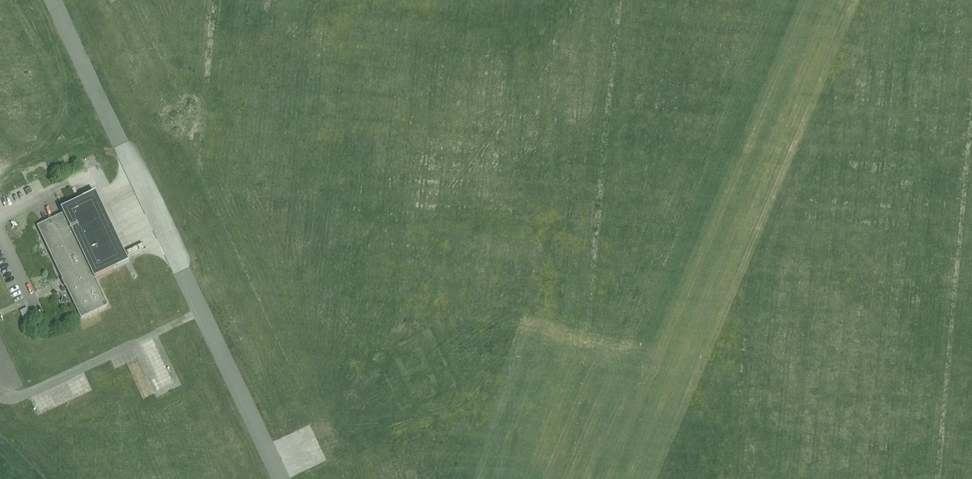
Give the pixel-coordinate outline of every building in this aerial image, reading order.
[(40,179),(44,187),(49,185),(46,177),(40,179)] [(125,262),(124,260),(123,258),(116,243),(104,217),(93,194),(93,193),(95,192),(94,192),(83,197),(82,198),(77,200),(70,204),(63,207),(60,209),(62,214),(42,224),(36,226),(80,319),(97,311),(107,306),(94,278),(116,268),(128,262),(127,261),(125,262)] [(31,317),(27,308),(19,311),(24,320),(31,317)]
